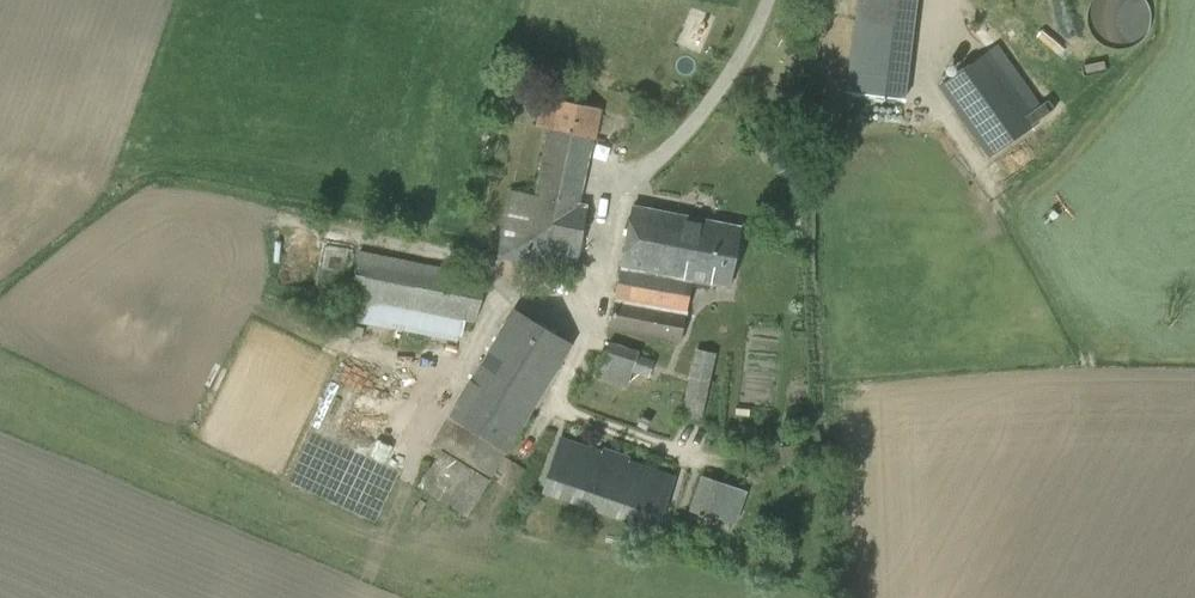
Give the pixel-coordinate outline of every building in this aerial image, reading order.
[(905,101),(911,45),(853,38),(846,93),(905,101)] [(937,86),(986,157),(1039,119),(990,50),(937,86)] [(534,193),(511,188),(497,255),(577,270),(589,202),(581,200),(600,108),(541,95),(535,124),(547,127),(534,193)] [(692,281),(727,288),(740,224),(634,204),(610,326),(681,339),(692,281)] [(350,296),(474,321),(485,282),(475,279),(476,272),(360,249),(350,296)] [(490,477),(507,451),(572,342),(515,305),(433,441),(490,477)] [(639,352),(609,342),(597,379),(626,388),(630,374),(649,380),(655,364),(637,358),(639,352)] [(681,413),(701,418),(710,380),(714,355),(694,351),(689,375),(681,413)] [(627,462),(629,459),(608,451),(606,455),(560,439),(547,476),(661,515),(674,478),(627,462)] [(725,506),(730,484),(701,474),(691,509),(713,518),(717,504),(725,506)]
